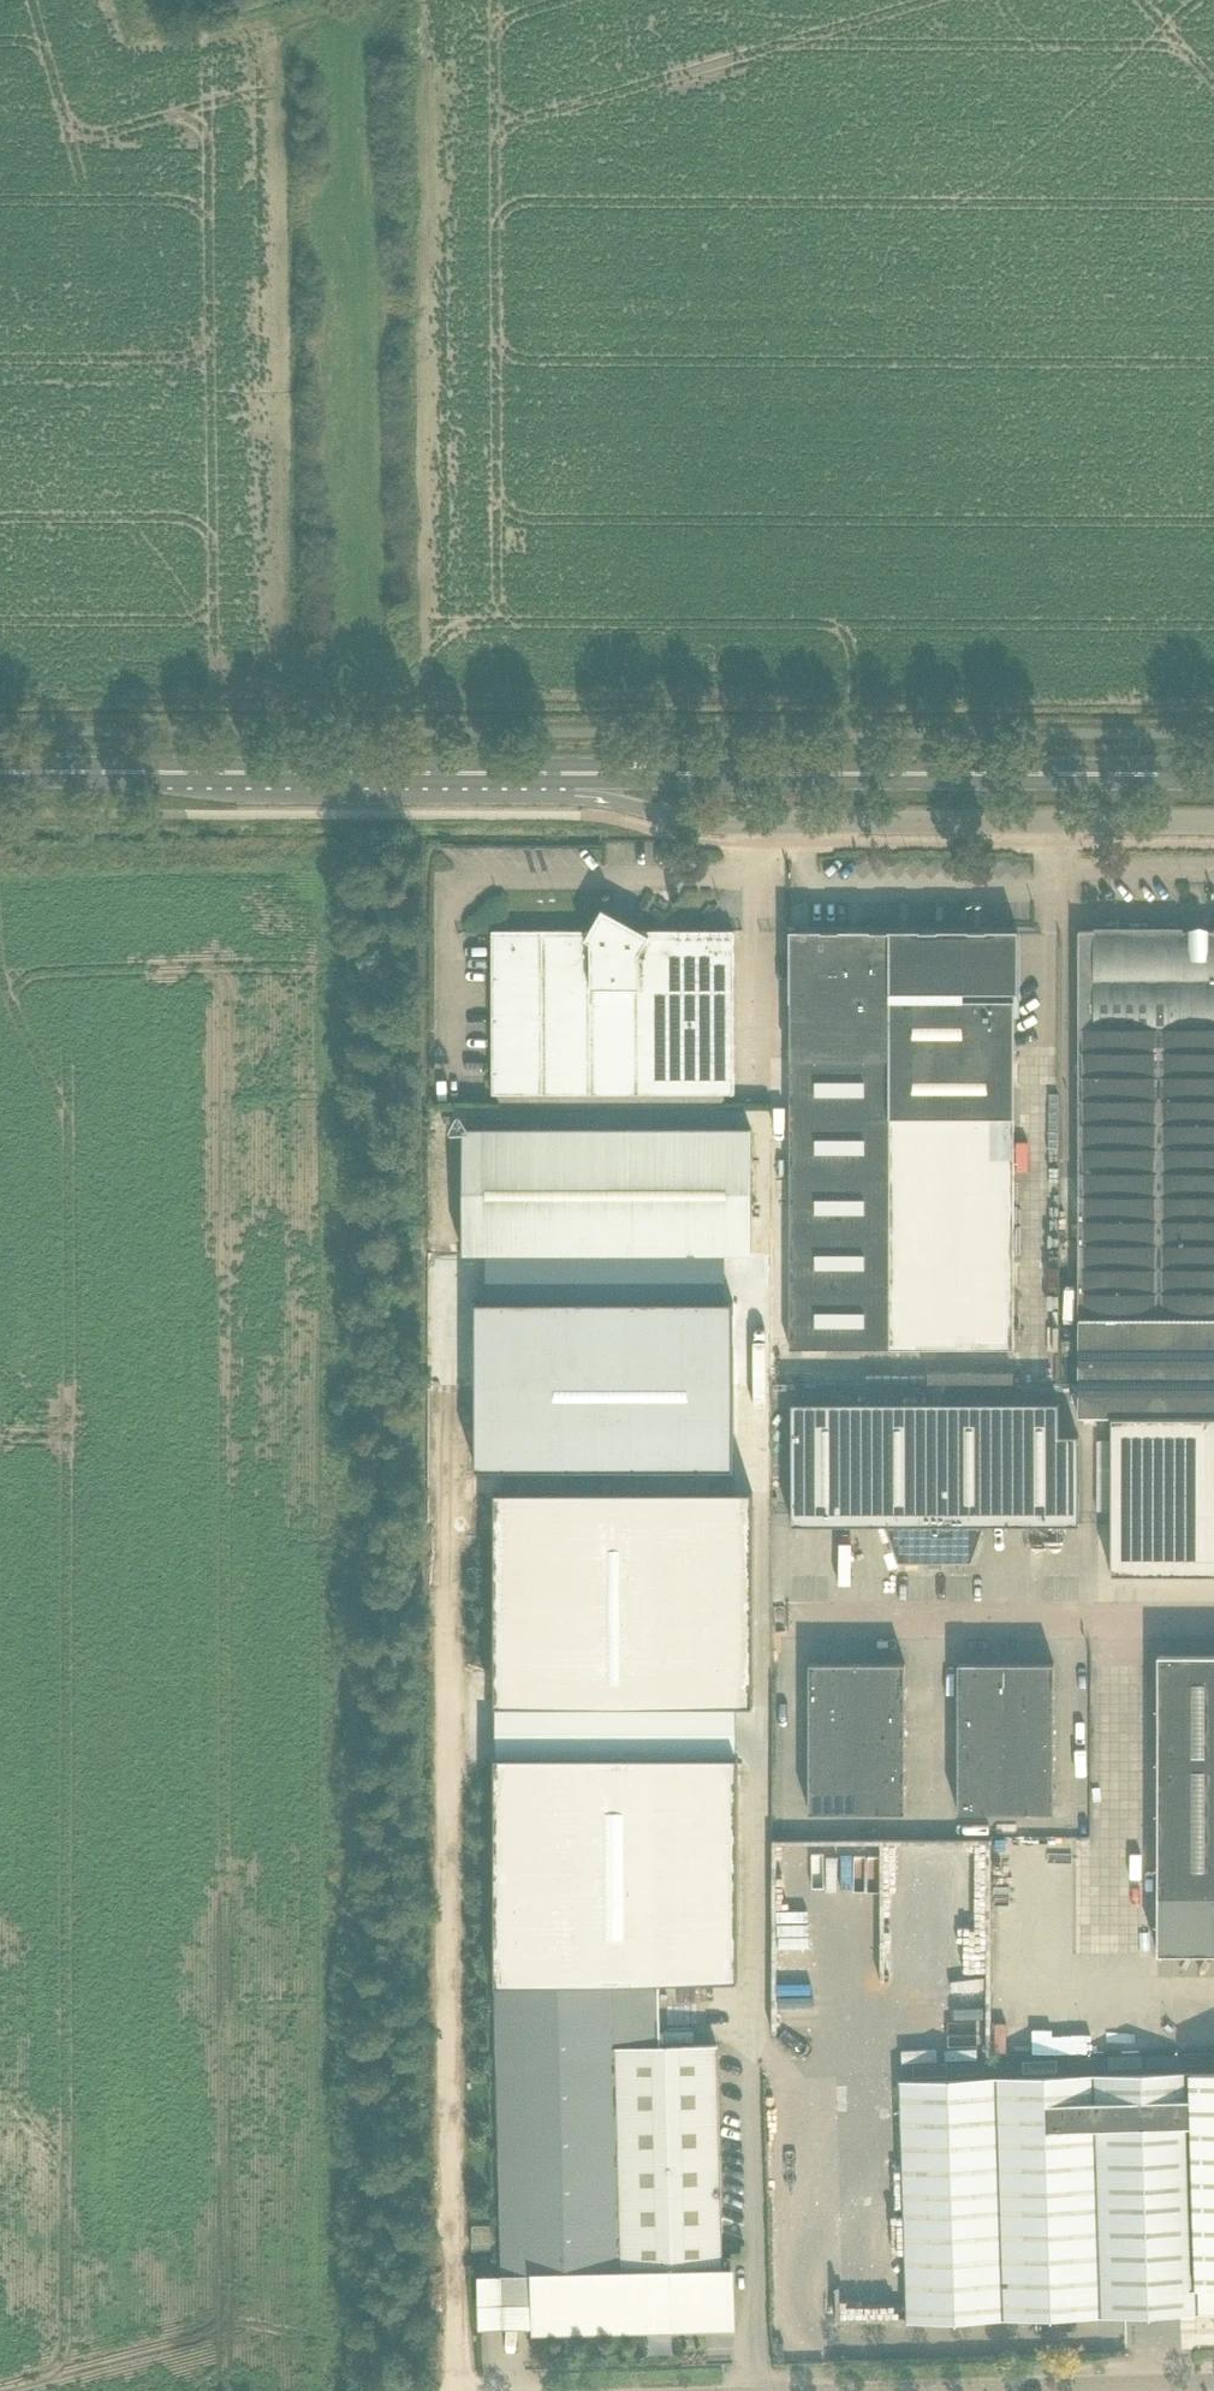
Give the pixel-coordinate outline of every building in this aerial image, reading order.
[(492,931),(492,1099),(734,1099),(734,931),(492,931)] [(1014,1349),(1014,1119),(1014,993),(1018,993),(1018,931),(986,931),(986,932),(968,932),(968,931),(937,931),(937,932),(919,932),(919,931),(888,931),(888,932),(870,932),(870,931),(838,931),(838,932),(821,932),(821,931),(789,931),(789,1001),(790,1001),(790,1349),(1014,1349)] [(1074,1073),(1078,1073),(1078,1416),(1111,1416),(1213,1416),(1213,931),(1078,931),(1078,1065),(1074,1065),(1074,1073)] [(723,1128),(463,1129),(463,1253),(493,1253),(725,1253),(751,1253),(751,1128),(723,1128)] [(493,1302),(480,1302),(480,1470),(530,1470),(733,1470),(733,1351),(733,1302),(725,1302),(493,1302)] [(791,1403),(791,1525),(885,1525),(897,1561),(972,1561),(985,1525),(1078,1525),(1078,1435),(1059,1435),(1059,1403),(791,1403)] [(1111,1416),(1111,1575),(1114,1575),(1114,1574),(1213,1574),(1213,1416),(1111,1416)] [(753,1485),(494,1485),(494,1707),(753,1706),(753,1485)] [(770,1651),(753,1651),(754,1694),(771,1693),(770,1651)] [(1158,1655),(1157,1954),(1213,1954),(1213,1655),(1158,1655)] [(809,1809),(905,1809),(905,1664),(809,1663),(809,1809)] [(958,1809),(1054,1809),(1054,1664),(958,1664),(958,1809)] [(674,2317),(733,2315),(731,2256),(722,2256),(716,2043),(662,2045),(660,1981),(738,1981),(737,1757),(494,1757),(495,1986),(502,2274),(534,2274),(534,2332),(675,2329),(674,2317)] [(662,2041),(693,2041),(693,2032),(662,2033),(662,2041)] [(907,2297),(907,2321),(1213,2312),(1213,2072),(900,2082),(907,2297)]
